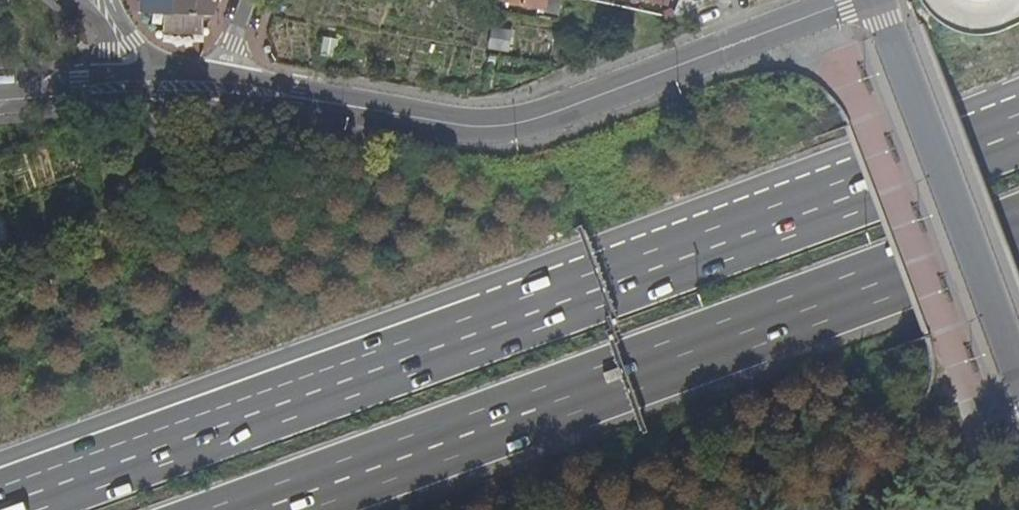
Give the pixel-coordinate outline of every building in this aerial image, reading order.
[(144,1),(144,14),(211,16),(217,0),(144,0),(144,1)] [(527,6),(541,9),(543,0),(528,0),(527,6)] [(921,8),(926,16),(959,3),(961,8),(964,15),(970,21),(977,25),(982,27),(988,28),(993,28),(999,27),(1008,24),(1018,19),(1018,0),(918,0),(921,8)] [(337,34),(322,31),(318,53),(333,56),(337,34)] [(505,47),(487,44),(484,63),(501,65),(505,47)]
